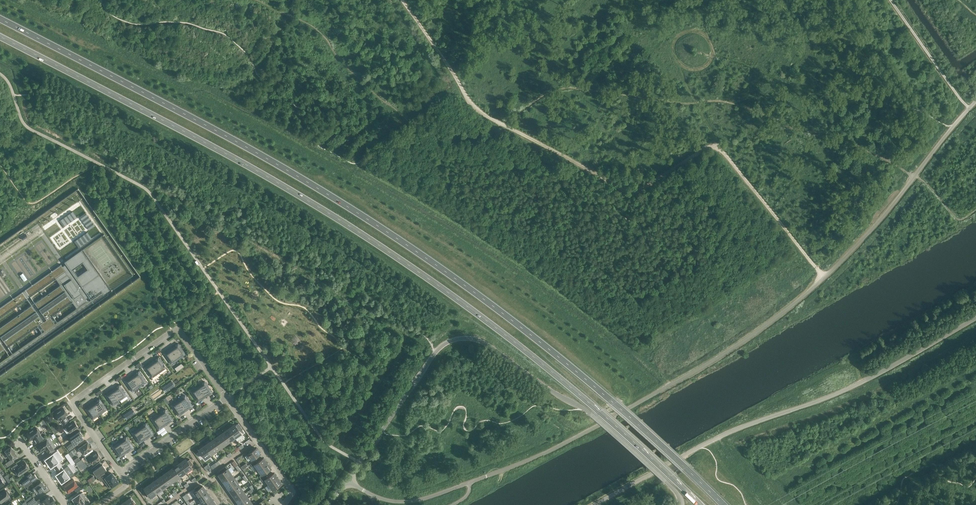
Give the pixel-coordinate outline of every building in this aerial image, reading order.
[(73,211),(60,221),(64,227),(77,218),(77,217),(73,211)] [(86,212),(80,217),(89,230),(95,226),(86,212)] [(88,232),(74,241),(79,248),(82,246),(82,245),(92,238),(88,232)] [(25,290),(22,292),(0,308),(0,318),(27,298),(32,305),(0,327),(0,336),(8,347),(37,326),(42,333),(57,322),(53,315),(72,301),(77,308),(87,301),(85,299),(89,297),(90,299),(104,289),(107,293),(112,290),(83,249),(64,262),(66,264),(62,266),(61,265),(26,290),(25,289),(25,290)] [(178,343),(171,348),(178,359),(186,354),(178,343)] [(178,359),(171,348),(164,353),(171,364),(178,359)] [(158,357),(151,362),(159,373),(166,368),(158,357)] [(159,373),(151,362),(144,367),(152,378),(159,373)] [(139,371),(132,376),(139,387),(146,382),(139,371)] [(139,387),(132,376),(125,381),(132,392),(139,387)] [(165,392),(174,385),(172,381),(163,388),(165,392)] [(205,381),(198,386),(205,397),(212,392),(205,381)] [(119,385),(112,390),(120,400),(127,395),(119,385)] [(205,397),(198,386),(191,391),(198,402),(205,397)] [(153,399),(163,392),(161,389),(151,396),(153,399)] [(120,400),(112,390),(105,395),(113,405),(120,400)] [(185,395),(178,400),(186,411),(193,406),(185,395)] [(100,399),(93,404),(100,414),(107,409),(100,399)] [(186,411),(178,400),(171,405),(179,416),(186,411)] [(100,414),(93,404),(86,409),(93,419),(100,414)] [(68,414),(63,408),(54,414),(55,415),(55,417),(57,419),(58,420),(59,420),(60,420),(63,424),(68,421),(69,420),(66,415),(68,414)] [(123,415),(126,419),(135,413),(132,409),(123,415)] [(166,409),(159,414),(166,425),(173,420),(166,409)] [(166,425),(159,414),(151,419),(159,429),(166,425)] [(76,433),(74,430),(78,427),(74,421),(66,427),(70,433),(67,434),(69,437),(76,433)] [(146,423),(139,428),(146,438),(153,433),(146,423)] [(236,427),(235,425),(228,429),(235,439),(242,434),(241,433),(238,430),(239,429),(237,427),(236,427)] [(43,439),(39,434),(40,433),(40,432),(39,432),(40,431),(38,428),(37,428),(36,427),(27,434),(31,440),(34,438),(37,443),(43,439)] [(146,438),(139,428),(132,433),(139,443),(146,438)] [(235,439),(228,429),(223,433),(229,442),(229,443),(235,439)] [(83,435),(80,431),(70,438),(73,442),(67,447),(70,451),(78,445),(76,442),(83,437),(82,435),(83,435)] [(229,442),(223,433),(217,437),(223,446),(229,442)] [(126,437),(119,442),(127,452),(134,447),(126,437)] [(223,446),(217,437),(211,441),(217,450),(223,446)] [(54,450),(47,440),(36,447),(40,452),(45,449),(49,454),(54,450)] [(218,451),(217,450),(211,441),(205,445),(211,454),(212,455),(218,451)] [(79,448),(83,454),(92,448),(91,448),(92,447),(90,444),(89,445),(88,442),(79,448)] [(127,452),(119,442),(112,447),(120,457),(127,452)] [(211,454),(205,445),(199,450),(201,452),(200,453),(202,456),(203,455),(205,458),(211,454)] [(5,451),(11,459),(6,463),(8,466),(14,462),(12,459),(17,456),(15,452),(15,451),(14,452),(14,451),(14,450),(11,447),(5,451)] [(260,453),(256,448),(252,451),(251,450),(249,452),(249,453),(248,454),(251,459),(260,453)] [(57,451),(45,459),(51,468),(53,466),(55,469),(61,465),(59,462),(63,459),(57,451)] [(101,458),(97,452),(91,456),(89,453),(84,457),(86,460),(88,458),(93,464),(101,458)] [(267,463),(263,458),(257,463),(255,460),(250,464),(252,466),(254,465),(257,470),(267,463)] [(187,461),(186,459),(180,463),(186,472),(192,468),(191,466),(193,464),(190,459),(187,461)] [(19,466),(17,464),(11,468),(13,471),(14,469),(19,476),(30,469),(25,462),(19,466)] [(96,465),(91,469),(97,477),(106,470),(102,464),(102,465),(100,462),(96,465)] [(186,472),(180,463),(174,467),(181,477),(187,473),(186,472)] [(271,468),(267,463),(257,470),(261,475),(259,476),(261,479),(266,475),(264,473),(271,468)] [(61,466),(56,470),(58,473),(56,475),(62,483),(74,474),(68,466),(64,469),(61,466)] [(181,477),(174,467),(168,472),(175,481),(181,477)] [(225,470),(223,468),(220,470),(221,473),(219,475),(222,480),(231,474),(227,469),(225,470)] [(175,481),(168,472),(162,476),(168,484),(168,485),(169,486),(175,481)] [(28,488),(33,485),(31,482),(37,478),(35,474),(34,474),(33,475),(31,473),(28,475),(29,478),(23,482),(22,482),(25,486),(26,486),(28,488)] [(112,487),(118,482),(112,473),(107,476),(104,473),(98,478),(101,481),(106,478),(109,482),(106,484),(109,488),(111,486),(112,487)] [(278,478),(274,473),(268,478),(266,475),(261,479),(263,481),(264,480),(268,485),(278,478)] [(234,478),(231,474),(222,480),(226,485),(234,479),(234,478)] [(168,484),(162,476),(156,480),(162,489),(162,488),(168,485),(168,484)] [(235,477),(234,478),(234,479),(226,485),(229,490),(238,483),(238,484),(239,483),(235,477)] [(281,483),(278,478),(268,485),(272,490),(270,491),(272,494),(277,490),(275,488),(281,483)] [(78,486),(73,479),(64,486),(68,493),(74,489),(76,492),(82,487),(80,484),(78,486)] [(162,489),(156,480),(150,484),(157,494),(163,489),(162,488),(162,489)] [(33,488),(37,494),(46,487),(45,487),(41,481),(41,482),(33,488)] [(241,488),(238,484),(238,483),(229,490),(233,495),(241,488)] [(157,494),(150,484),(144,488),(146,490),(143,492),(146,497),(149,495),(151,498),(157,494)] [(200,488),(198,485),(195,488),(197,490),(194,492),(193,493),(197,498),(198,497),(197,497),(206,491),(203,486),(200,488)] [(245,493),(241,488),(233,495),(236,499),(245,493)] [(5,490),(0,494),(0,502),(1,503),(4,501),(5,501),(7,503),(12,499),(10,497),(9,495),(10,495),(10,494),(8,491),(7,491),(6,492),(5,490)] [(210,496),(206,491),(197,497),(198,497),(201,502),(210,496)] [(73,499),(77,504),(87,504),(90,503),(82,492),(81,494),(80,494),(73,499)] [(248,498),(245,493),(236,499),(239,504),(248,498)] [(49,496),(45,499),(43,496),(37,500),(39,503),(41,502),(44,504),(54,504),(55,504),(53,502),(55,501),(52,497),(51,499),(49,496)] [(210,496),(201,502),(200,503),(202,504),(207,504),(213,501),(210,496)] [(29,504),(30,504),(36,501),(34,498),(32,499),(30,497),(25,500),(29,504)]
